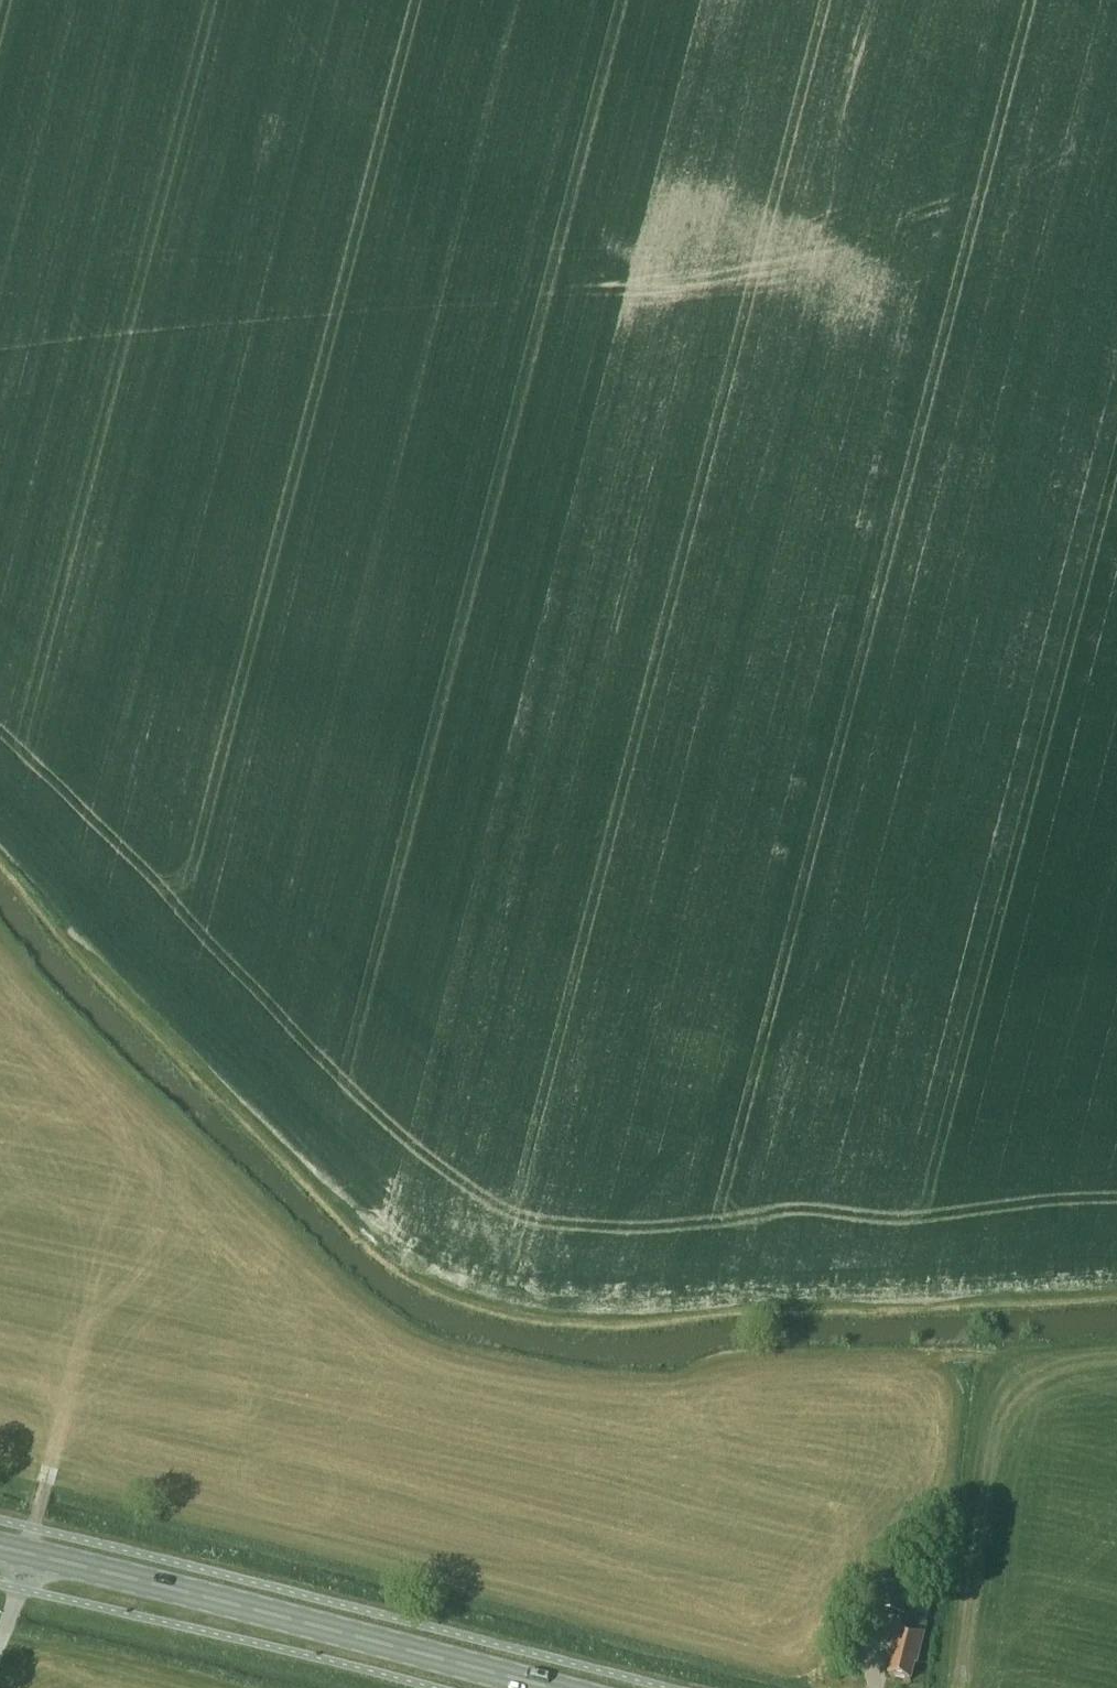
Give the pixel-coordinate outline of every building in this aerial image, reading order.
[(882,1583),(876,1609),(905,1616),(911,1590),(882,1583)] [(917,1665),(925,1634),(899,1628),(893,1654),(895,1655),(890,1675),(911,1680),(915,1664),(917,1665)]
